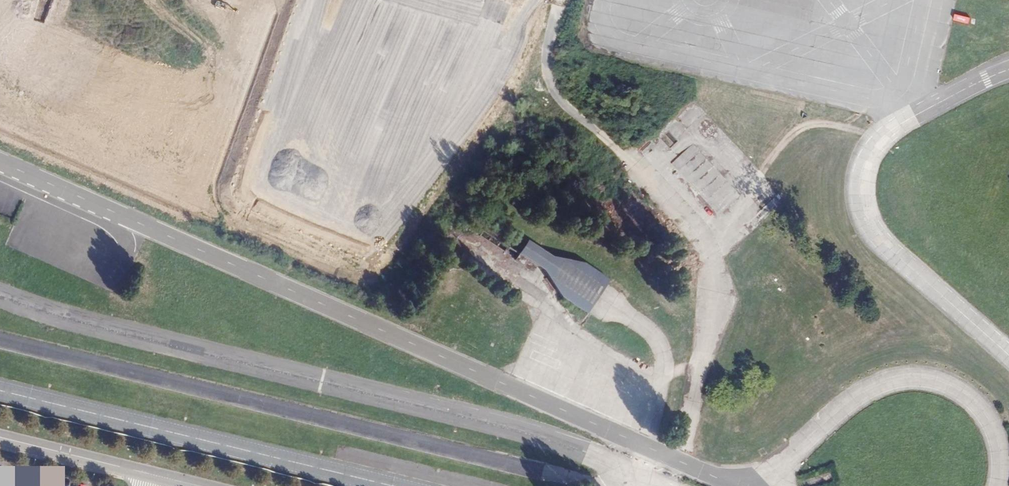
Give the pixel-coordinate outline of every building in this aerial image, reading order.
[(741,194),(695,142),(672,163),(719,215),(741,194)] [(552,256),(525,239),(516,253),(542,270),(561,297),(586,314),(609,279),(584,262),(552,256)]
